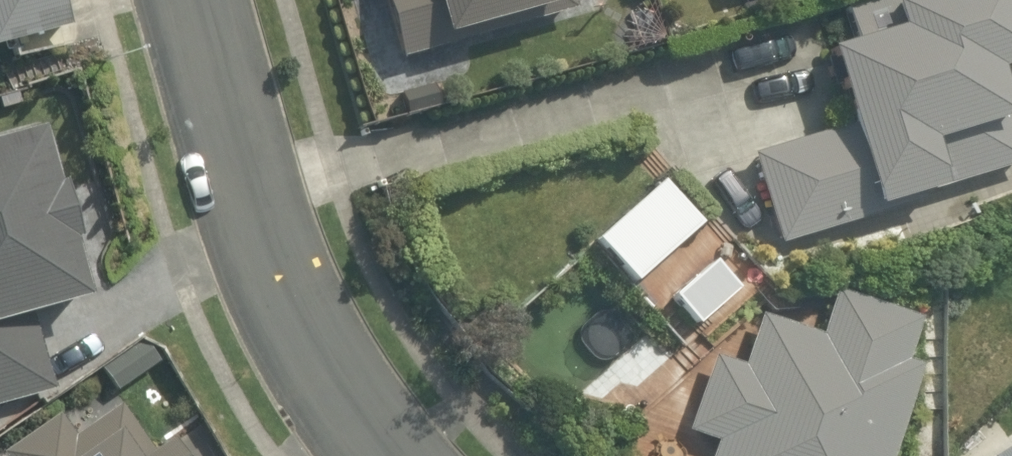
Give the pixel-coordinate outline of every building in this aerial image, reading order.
[(58,0),(0,0),(0,48),(67,28),(58,0)] [(570,0),(383,0),(399,58),(572,10),(570,0)] [(1011,167),(1011,144),(991,75),(1011,69),(1011,8),(1010,0),(873,0),(842,9),(853,45),(821,54),(844,128),(749,157),(776,248),(874,217),(871,211),(1011,167)] [(50,392),(32,323),(97,306),(49,125),(0,138),(0,405),(50,392)] [(916,369),(901,365),(918,321),(835,292),(818,338),(759,317),(742,369),(711,358),(684,433),(713,444),(709,455),(884,455),(916,369)] [(116,405),(71,436),(57,417),(1,455),(2,455),(177,455),(166,441),(149,453),(116,405)] [(996,455),(1011,455),(1011,446),(996,455)]
